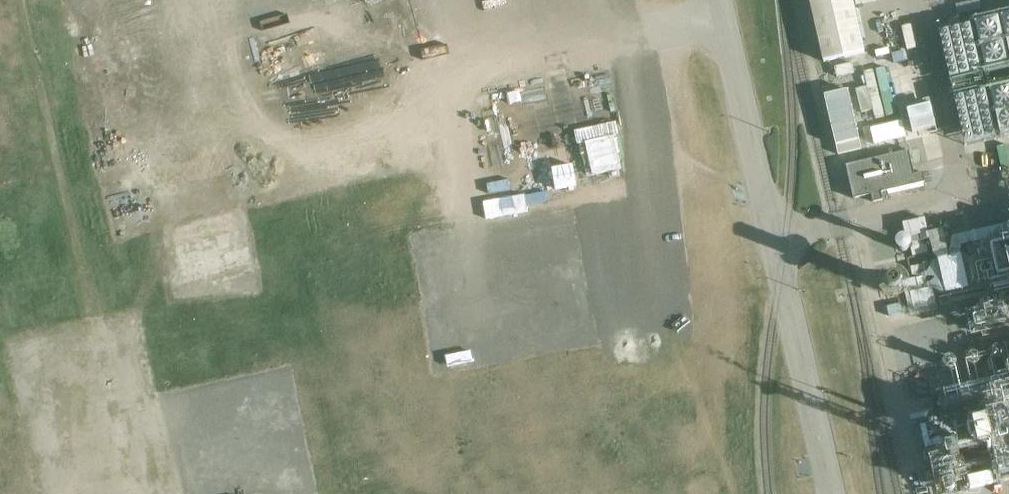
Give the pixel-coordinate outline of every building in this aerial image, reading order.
[(823,62),(865,53),(853,0),(809,0),(823,62)] [(973,20),(986,76),(1008,71),(1008,12),(973,20)] [(822,70),(824,79),(840,77),(839,67),(822,70)] [(885,117),(873,70),(863,72),(867,87),(856,90),(862,112),(873,109),(876,119),(885,117)] [(988,86),(1002,142),(1008,140),(1008,81),(988,86)] [(903,121),(863,128),(865,144),(906,137),(903,121)] [(915,174),(909,151),(846,166),(854,199),(871,194),(874,202),(883,200),(881,192),(888,190),(889,194),(924,186),(923,182),(925,182),(922,172),(915,174)] [(953,237),(950,252),(951,258),(949,258),(949,251),(945,239),(947,239),(946,236),(945,236),(943,229),(929,232),(925,218),(903,223),(907,239),(903,239),(899,240),(897,243),(896,246),(896,250),(898,253),(901,255),(905,254),(908,253),(912,250),(913,256),(933,252),(933,254),(939,260),(934,261),(928,271),(926,263),(911,267),(912,276),(917,275),(917,278),(903,284),(904,288),(918,287),(924,286),(925,289),(910,293),(914,310),(936,305),(938,309),(938,310),(939,311),(941,311),(981,301),(982,307),(978,307),(977,308),(977,309),(977,310),(966,313),(971,338),(1006,330),(1008,341),(1008,225),(953,237)] [(995,359),(997,360),(999,360),(1001,359),(1002,357),(1003,356),(1004,354),(1003,352),(1002,350),(1001,349),(999,348),(997,348),(995,348),(994,349),(992,351),(992,353),(992,355),(992,357),(994,358),(995,359)] [(977,354),(976,354),(974,353),(972,354),(970,355),(969,356),(968,358),(968,360),(968,362),(970,363),(971,364),(973,365),(975,365),(977,364),(978,363),(979,362),(980,360),(980,358),(979,356),(977,354)] [(947,370),(948,371),(950,371),(952,371),(954,370),(956,368),(956,366),(957,364),(956,363),(955,361),(953,360),(952,359),(950,359),(948,360),(946,361),(945,362),(944,364),(945,366),(945,368),(947,370)] [(944,393),(948,408),(968,404),(973,423),(933,433),(939,454),(987,444),(997,477),(1008,473),(1008,378),(944,393)] [(970,490),(994,484),(991,472),(967,478),(970,490)]
